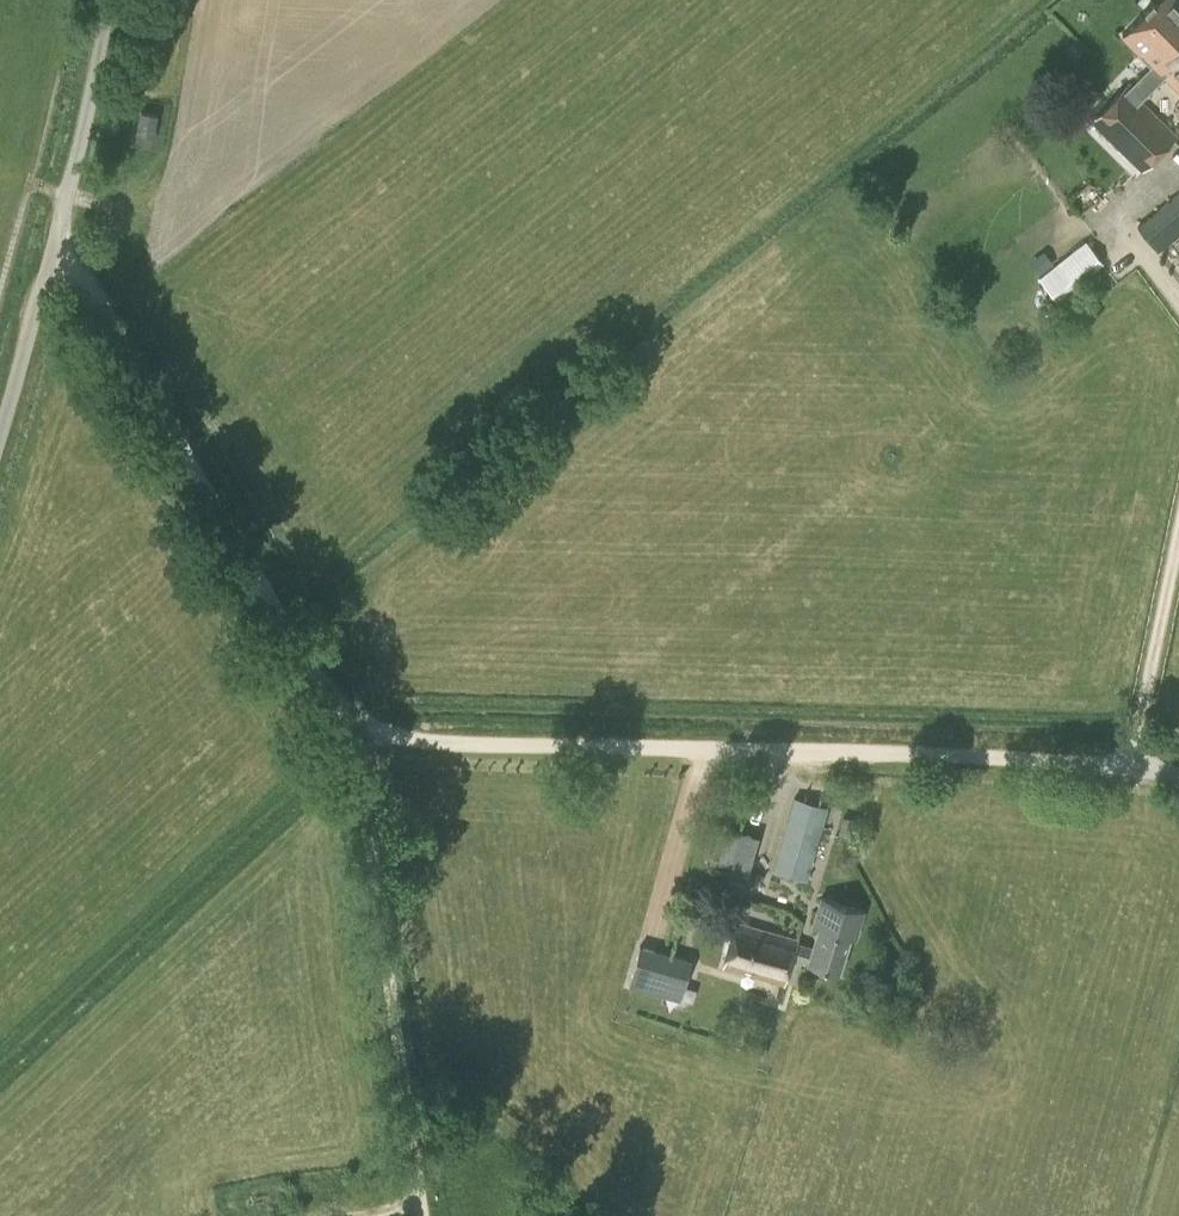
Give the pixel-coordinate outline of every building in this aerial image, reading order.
[(1121,35),(1150,65),(1157,71),(1159,68),(1162,71),(1178,54),(1178,0),(1157,0),(1121,35)] [(1162,71),(1178,88),(1178,54),(1162,71)] [(1143,169),(1176,134),(1125,85),(1092,119),(1143,169)] [(152,140),(157,113),(141,110),(137,137),(152,140)] [(1178,235),(1178,192),(1139,224),(1161,250),(1178,235)] [(1058,299),(1103,263),(1085,241),(1040,276),(1058,299)] [(827,806),(795,797),(774,868),(807,877),(819,834),(827,806)] [(740,829),(739,875),(757,876),(758,830),(740,829)] [(799,941),(794,956),(840,971),(851,937),(856,939),(865,910),(822,896),(814,921),(819,923),(812,945),(799,941)] [(794,956),(799,941),(799,939),(738,920),(724,964),(786,984),(794,956)] [(679,1000),(691,958),(640,944),(629,985),(679,1000)] [(873,1010),(890,1016),(895,1000),(878,994),(873,1010)] [(751,1054),(755,1042),(744,1038),(740,1051),(751,1054)]
